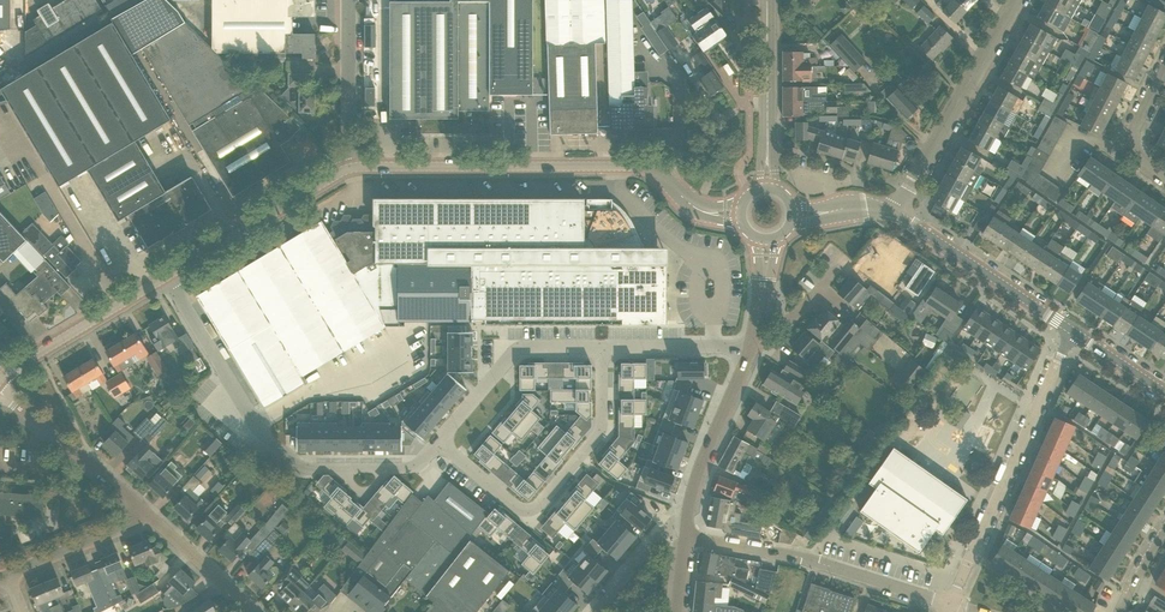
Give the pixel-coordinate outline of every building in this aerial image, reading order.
[(11,29),(11,0),(0,0),(0,29),(11,29)] [(72,41),(101,22),(97,15),(103,11),(96,0),(65,0),(52,8),(50,3),(39,10),(41,15),(34,19),(37,25),(26,32),(27,67),(72,41)] [(285,53),(285,34),(293,33),(293,31),(293,17),(299,17),(315,17),(315,0),(213,0),(213,48),(219,53),(232,53),(243,53),(255,53),(267,53),(285,53)] [(490,121),(490,91),(489,0),(450,0),(450,2),(390,2),(391,118),(417,118),(416,133),(490,133),(490,121)] [(490,91),(530,91),(531,0),(489,0),(490,91)] [(596,67),(595,43),(605,43),(604,0),(546,0),(548,45),(549,68),(551,134),(598,133),(596,67)] [(608,29),(610,130),(611,130),(611,128),(619,127),(619,130),(628,129),(653,129),(653,112),(649,112),(648,87),(635,87),(635,72),(633,2),(636,0),(607,0),(608,29)] [(708,1),(721,15),(727,9),(727,0),(709,0),(708,1)] [(946,14),(955,23),(967,10),(955,0),(953,0),(948,6),(941,0),(939,0),(936,4),(943,11),(946,14)] [(967,10),(976,0),(955,0),(967,10)] [(1045,4),(1070,18),(1070,17),(1071,18),(1078,5),(1069,0),(1048,0),(1045,4)] [(1164,9),(1164,2),(1161,0),(1154,0),(1152,3),(1164,9)] [(846,2),(840,7),(845,14),(851,8),(846,2)] [(1097,16),(1105,20),(1108,15),(1113,7),(1108,4),(1105,2),(1098,15),(1097,16)] [(1070,18),(1045,4),(1038,18),(1056,28),(1062,31),(1070,18)] [(1118,4),(1111,17),(1116,20),(1123,8),(1118,4)] [(1142,18),(1160,28),(1164,19),(1164,14),(1149,5),(1142,18)] [(935,16),(924,6),(917,13),(928,24),(935,16)] [(720,25),(715,19),(714,16),(715,16),(706,7),(702,10),(695,14),(716,43),(721,40),(722,40),(725,38),(725,36),(727,35),(720,25)] [(643,13),(637,17),(643,27),(650,23),(643,13)] [(716,43),(695,14),(688,19),(697,32),(692,35),(704,52),(705,50),(707,50),(709,49),(710,47),(716,43)] [(1088,28),(1097,34),(1105,20),(1097,16),(1098,15),(1095,14),(1088,28)] [(650,23),(668,49),(669,50),(679,44),(660,16),(650,23)] [(1109,34),(1116,20),(1111,17),(1103,31),(1109,34)] [(1135,31),(1154,41),(1160,28),(1142,18),(1135,31)] [(185,22),(143,48),(189,125),(193,123),(196,128),(192,130),(233,197),(291,162),(281,145),(289,140),(301,127),(256,84),(253,87),(185,22)] [(148,248),(212,209),(192,176),(166,192),(135,142),(162,126),(171,121),(112,23),(102,29),(2,89),(53,178),(59,188),(89,170),(114,212),(119,221),(128,215),(148,248)] [(1032,24),(1024,37),(1049,52),(1053,46),(1057,38),(1049,34),(1042,30),(1032,24)] [(920,48),(923,50),(932,59),(943,46),(945,48),(954,39),(940,26),(920,48)] [(1083,31),(1085,32),(1077,45),(1080,46),(1091,52),(1094,47),(1093,46),(1095,41),(1099,34),(1097,34),(1088,28),(1085,26),(1083,31)] [(1154,41),(1135,31),(1129,44),(1147,53),(1154,41)] [(315,34),(293,33),(285,34),(285,53),(302,53),(302,60),(302,64),(315,64),(315,34)] [(841,34),(830,44),(855,72),(866,62),(841,34)] [(1106,39),(1099,34),(1095,41),(1102,45),(1106,39)] [(1049,52),(1024,37),(1016,51),(1042,65),(1049,52)] [(1102,45),(1095,41),(1093,46),(1094,47),(1091,52),(1088,58),(1094,61),(1100,50),(1102,45)] [(1122,57),(1141,66),(1147,53),(1129,44),(1122,57)] [(1085,56),(1088,58),(1091,52),(1080,46),(1077,52),(1080,53),(1073,65),(1078,68),(1085,56)] [(802,51),(783,51),(783,66),(817,66),(816,58),(811,58),(810,53),(802,53),(802,51)] [(1016,51),(1009,64),(1027,74),(1034,78),(1042,65),(1016,51)] [(699,79),(704,85),(710,95),(715,92),(716,94),(725,88),(700,52),(693,56),(705,75),(699,79)] [(1117,54),(1110,67),(1115,70),(1123,74),(1134,79),(1141,66),(1122,57),(1117,54)] [(817,55),(817,63),(826,64),(826,55),(817,55)] [(288,88),(300,88),(300,86),(302,86),(302,74),(302,64),(302,60),(286,60),(286,69),(289,72),(288,74),(288,86),(289,86),(289,87),(288,88)] [(1095,65),(1086,61),(1078,75),(1084,78),(1088,71),(1091,72),(1095,65)] [(1001,78),(1012,84),(1019,88),(1020,86),(1026,90),(1032,79),(1026,76),(1027,74),(1009,64),(1001,78)] [(1071,80),(1078,68),(1073,65),(1066,77),(1071,80)] [(783,81),(795,81),(802,81),(802,75),(808,74),(816,74),(817,72),(817,66),(783,66),(783,81)] [(854,72),(849,76),(853,81),(858,77),(854,72)] [(1107,74),(1103,72),(1097,85),(1120,97),(1126,84),(1107,74)] [(1084,78),(1078,75),(1073,83),(1079,87),(1084,78)] [(864,83),(855,83),(855,91),(871,91),(864,83)] [(881,91),(898,110),(906,119),(918,108),(906,94),(908,91),(901,83),(893,90),(888,85),(881,91)] [(1058,92),(1063,95),(1068,86),(1063,83),(1058,92)] [(1094,100),(1113,109),(1120,97),(1097,85),(1100,87),(1094,100)] [(817,101),(826,101),(826,93),(817,93),(817,87),(803,86),(795,86),(783,86),(783,101),(817,101)] [(991,100),(1010,110),(1017,114),(1024,102),(1017,98),(1017,97),(999,86),(991,100)] [(300,88),(288,88),(282,95),(292,104),(304,116),(308,112),(316,112),(315,100),(319,100),(319,94),(315,94),(315,91),(300,91),(300,88)] [(365,88),(365,106),(375,106),(375,88),(365,88)] [(1053,102),(1045,98),(1041,105),(1053,112),(1063,95),(1058,92),(1053,102)] [(1068,92),(1064,100),(1070,103),(1074,96),(1068,92)] [(984,113),(1002,124),(1010,110),(991,100),(984,113)] [(1070,103),(1064,100),(1059,108),(1065,111),(1070,103)] [(1094,100),(1087,112),(1106,122),(1113,109),(1094,100)] [(836,101),(826,101),(817,101),(783,101),(783,116),(795,116),(803,116),(803,115),(808,115),(808,116),(812,116),(813,114),(813,111),(827,111),(827,113),(837,113),(836,101)] [(865,107),(865,113),(880,113),(880,101),(875,101),(869,101),(867,101),(867,107),(865,107)] [(1040,124),(1038,127),(1043,130),(1050,117),(1053,112),(1041,105),(1038,110),(1045,115),(1040,124)] [(1080,126),(1099,135),(1106,122),(1087,112),(1080,126)] [(1002,124),(984,113),(977,127),(994,137),(999,140),(1002,141),(1009,128),(1002,124)] [(1051,123),(1063,130),(1067,123),(1055,116),(1051,123)] [(891,131),(892,126),(883,123),(874,120),(872,125),(882,128),(891,131)] [(823,131),(813,128),(807,126),(807,122),(796,122),(796,140),(807,140),(807,138),(819,142),(823,131)] [(1047,129),(1060,136),(1063,130),(1051,123),(1047,129)] [(891,131),(886,146),(880,166),(893,170),(899,150),(892,148),(894,140),(901,142),(907,134),(901,128),(892,126),(891,131)] [(994,137),(977,127),(969,141),(987,151),(995,137),(999,140),(994,137)] [(1038,139),(1043,130),(1038,127),(1033,136),(1038,139)] [(1044,136),(1056,143),(1060,136),(1047,129),(1044,136)] [(817,150),(823,152),(829,154),(835,135),(823,131),(819,142),(817,150)] [(848,138),(844,137),(835,135),(829,154),(842,158),(848,138)] [(1044,136),(1040,142),(1053,149),(1056,143),(1044,136)] [(848,138),(842,158),(854,162),(861,142),(848,138)] [(908,140),(906,143),(906,146),(909,149),(912,149),(915,146),(915,143),(912,140),(908,140)] [(880,166),(886,146),(873,142),(867,162),(880,166)] [(1040,142),(1037,148),(1049,155),(1053,149),(1040,142)] [(1031,158),(1033,154),(1036,149),(1031,146),(1026,156),(1031,158)] [(962,147),(955,160),(973,171),(976,164),(980,157),(962,147)] [(1037,148),(1036,149),(1033,154),(1046,161),(1049,155),(1037,148)] [(1033,154),(1031,158),(1030,161),(1042,168),(1046,161),(1033,154)] [(1008,167),(1022,175),(1030,161),(1031,158),(1026,156),(1021,165),(1012,160),(1011,162),(1008,167)] [(1078,174),(1091,183),(1102,166),(1090,158),(1078,174)] [(980,175),(955,160),(947,174),(973,188),(980,175)] [(1026,181),(1033,170),(1039,174),(1042,168),(1030,161),(1022,175),(1020,177),(1026,181)] [(1091,183),(1103,191),(1115,175),(1102,166),(1091,183)] [(1002,188),(1007,191),(1017,176),(1020,178),(1020,177),(1022,175),(1008,167),(1004,173),(1010,176),(1002,188)] [(1039,174),(1033,170),(1026,181),(1026,182),(1042,193),(1050,181),(1039,174)] [(973,188),(947,174),(940,187),(958,197),(965,202),(973,188)] [(1115,200),(1127,183),(1115,175),(1103,191),(1115,200)] [(1026,186),(1018,181),(1013,188),(1021,193),(1026,186)] [(1042,193),(1049,197),(1056,185),(1050,181),(1042,193)] [(1127,183),(1115,200),(1111,207),(1123,215),(1139,191),(1127,183)] [(1056,185),(1049,197),(1055,201),(1063,190),(1056,185)] [(958,197),(940,187),(932,201),(957,215),(964,201),(965,202),(958,197)] [(1000,201),(1007,191),(1002,188),(996,197),(1000,201)] [(34,198),(49,221),(60,214),(45,191),(34,198)] [(1151,200),(1139,191),(1123,215),(1135,223),(1151,200)] [(1043,198),(1036,193),(1032,199),(1039,204),(1043,198)] [(1050,203),(1043,198),(1039,204),(1046,209),(1050,203)] [(1058,204),(1065,209),(1069,203),(1062,198),(1058,204)] [(333,231),(330,233),(385,325),(398,321),(471,321),(472,321),(472,324),(517,324),(533,324),(547,324),(665,325),(665,271),(667,271),(667,265),(653,264),(652,262),(639,262),(639,246),(634,236),(636,235),(636,234),(633,235),(632,226),(633,226),(632,224),(629,226),(627,217),(626,216),(624,218),(620,209),(619,208),(617,210),(614,207),(612,205),(613,204),(612,203),(612,199),(587,199),(587,205),(582,205),(582,202),(583,202),(583,200),(374,200),(374,201),(375,201),(375,213),(374,213),(374,215),(371,215),(371,214),(364,214),(361,220),(354,220),(351,226),(344,226),(341,232),(334,232),(333,231)] [(1152,225),(1163,208),(1151,200),(1135,223),(1135,224),(1140,217),(1152,225)] [(985,213),(990,216),(996,208),(991,204),(985,213)] [(1163,208),(1152,225),(1146,234),(1159,242),(1164,234),(1164,233),(1164,209),(1163,208)] [(4,262),(16,251),(18,254),(20,252),(41,274),(17,295),(6,282),(0,288),(0,289),(20,312),(21,311),(27,318),(35,311),(39,316),(48,308),(44,303),(58,292),(60,294),(70,285),(0,210),(0,258),(4,262)] [(998,210),(982,234),(995,242),(1006,225),(1011,218),(998,210)] [(1063,221),(1067,215),(1060,210),(1056,216),(1063,221)] [(1079,210),(1075,216),(1082,221),(1086,216),(1079,210)] [(973,228),(979,232),(986,221),(990,216),(985,213),(982,218),(980,217),(973,228)] [(1067,215),(1063,221),(1071,226),(1075,220),(1067,215)] [(1091,218),(1086,216),(1082,221),(1090,226),(1094,221),(1091,218)] [(385,325),(330,233),(322,221),(321,222),(306,232),(305,231),(304,229),(295,234),(297,237),(282,246),(281,245),(279,247),(264,257),(264,256),(263,256),(261,253),(253,258),(255,261),(255,262),(240,271),(240,270),(238,272),(199,295),(196,296),(198,299),(199,298),(229,349),(265,409),(306,383),(301,376),(385,325)] [(82,261),(67,246),(69,244),(62,236),(53,244),(32,223),(22,233),(50,262),(50,261),(66,278),(77,267),(76,266),(82,261)] [(1092,232),(1079,223),(1075,229),(1088,238),(1092,232)] [(1098,224),(1094,229),(1107,238),(1111,232),(1098,224)] [(1019,234),(1006,225),(995,242),(1008,251),(1019,234)] [(961,229),(959,233),(962,236),(966,235),(968,231),(965,228),(961,229)] [(1096,243),(1100,237),(1092,232),(1088,238),(1096,243)] [(1111,232),(1107,238),(1119,247),(1123,241),(1111,232)] [(1020,259),(1031,242),(1019,234),(1008,251),(1020,259)] [(1031,242),(1020,259),(1032,267),(1043,250),(1031,242)] [(1044,275),(1059,251),(1048,244),(1044,250),(1043,250),(1032,267),(1044,275)] [(1124,250),(1131,255),(1135,249),(1128,244),(1124,250)] [(861,268),(871,275),(876,279),(893,257),(879,245),(861,268)] [(1119,264),(1121,260),(1125,255),(1112,246),(1106,255),(1119,264)] [(1135,249),(1131,255),(1134,257),(1145,264),(1148,258),(1138,251),(1135,249)] [(1057,284),(1068,267),(1073,260),(1059,251),(1044,275),(1057,284)] [(1133,269),(1137,263),(1125,255),(1121,260),(1129,266),(1126,270),(1130,272),(1133,269)] [(1145,269),(1137,263),(1133,269),(1141,274),(1145,269)] [(921,265),(905,289),(917,297),(933,273),(921,265)] [(1163,276),(1164,273),(1164,270),(1159,266),(1155,271),(1163,276)] [(1068,267),(1057,284),(1070,292),(1081,275),(1068,267)] [(798,283),(808,292),(820,279),(810,270),(798,283)] [(1161,280),(1150,271),(1144,280),(1156,288),(1161,280)] [(839,293),(853,306),(858,310),(871,294),(880,302),(890,309),(894,303),(880,292),(871,285),(866,290),(852,278),(839,293)] [(1076,300),(1089,308),(1100,291),(1104,285),(1099,282),(1095,288),(1087,283),(1076,300)] [(886,283),(880,292),(894,303),(895,304),(901,295),(886,283)] [(954,313),(960,304),(936,287),(932,293),(929,290),(922,301),(932,308),(948,319),(937,336),(947,343),(957,330),(963,319),(961,322),(955,318),(957,315),(954,313)] [(1089,308),(1101,316),(1112,300),(1100,291),(1089,308)] [(907,297),(899,307),(907,313),(915,303),(907,297)] [(1129,300),(1124,297),(1119,304),(1112,300),(1101,316),(1113,324),(1129,300)] [(1129,300),(1113,324),(1126,333),(1137,316),(1143,308),(1130,299),(1129,300)] [(975,337),(990,315),(977,306),(962,328),(975,337)] [(825,309),(817,319),(855,349),(860,343),(869,350),(883,333),(867,319),(860,328),(859,327),(849,318),(844,325),(825,309)] [(1003,323),(990,315),(975,337),(988,345),(1003,323)] [(165,316),(150,325),(155,333),(150,337),(158,351),(178,338),(173,329),(171,326),(165,316)] [(1137,316),(1126,333),(1138,341),(1149,324),(1137,316)] [(855,349),(817,319),(816,320),(816,319),(808,328),(838,352),(842,355),(855,365),(848,359),(855,349)] [(988,345),(1001,354),(1015,332),(1003,323),(988,345)] [(1149,324),(1138,341),(1151,349),(1162,333),(1149,324)] [(447,332),(447,333),(448,333),(448,345),(472,345),(472,346),(473,346),(473,345),(472,345),(472,333),(473,333),(473,332),(465,332),(465,326),(466,326),(466,325),(447,325),(447,326),(448,326),(448,332),(447,332)] [(792,347),(806,359),(804,361),(814,369),(824,356),(828,359),(835,351),(822,341),(819,343),(805,331),(792,347)] [(1015,332),(1001,354),(1013,362),(1028,340),(1015,332)] [(136,333),(121,342),(130,356),(137,352),(140,359),(142,357),(148,354),(144,348),(145,347),(136,333)] [(185,352),(194,346),(187,333),(177,339),(185,352)] [(922,344),(933,348),(937,338),(926,333),(922,344)] [(1164,355),(1164,335),(1162,333),(1151,349),(1163,358),(1164,355)] [(1041,349),(1028,340),(1013,362),(1026,371),(1041,349)] [(134,363),(130,356),(121,342),(106,351),(112,362),(115,365),(119,371),(121,370),(134,363)] [(448,345),(448,358),(472,358),(472,346),(472,345),(448,345)] [(975,351),(969,347),(966,351),(972,355),(975,351)] [(192,348),(187,351),(193,362),(198,358),(192,348)] [(943,351),(939,348),(925,368),(929,370),(943,351)] [(950,348),(946,354),(966,367),(970,361),(950,348)] [(158,376),(168,371),(156,352),(147,358),(158,376)] [(851,371),(855,365),(842,355),(837,361),(851,371)] [(447,371),(447,372),(473,372),(473,371),(472,371),(472,359),(473,359),(473,358),(472,358),(448,358),(448,371),(447,371)] [(102,373),(100,369),(94,359),(79,368),(87,382),(97,376),(100,383),(106,379),(102,373)] [(893,381),(909,393),(927,371),(911,359),(893,381)] [(785,370),(804,381),(809,373),(790,361),(785,370)] [(520,365),(520,390),(535,390),(535,378),(548,378),(548,366),(544,366),(544,364),(544,362),(528,363),(528,365),(520,365)] [(563,366),(563,378),(576,378),(576,389),(589,389),(589,390),(592,390),(592,365),(583,365),(583,363),(567,362),(567,363),(567,366),(563,366)] [(676,378),(675,381),(676,382),(676,381),(689,386),(690,387),(694,378),(704,378),(704,375),(707,375),(707,366),(704,366),(704,362),(697,362),(690,362),(678,362),(677,378),(676,378)] [(621,371),(619,371),(619,387),(620,387),(622,387),(622,392),(634,392),(635,379),(646,379),(646,363),(621,363),(621,371)] [(989,371),(992,367),(986,363),(983,367),(989,371)] [(998,371),(992,367),(989,371),(995,375),(998,371)] [(91,388),(79,368),(64,377),(76,397),(82,394),(83,393),(91,388)] [(765,384),(764,383),(763,384),(772,390),(771,392),(778,396),(779,394),(797,405),(806,389),(805,389),(808,385),(783,370),(782,370),(783,370),(780,375),(772,370),(766,380),(767,380),(765,384)] [(114,378),(123,393),(131,388),(122,373),(114,378)] [(447,374),(439,384),(457,399),(457,400),(466,390),(467,390),(458,382),(453,377),(447,373),(447,374)] [(1067,392),(1079,400),(1091,383),(1079,374),(1067,392)] [(115,398),(123,393),(114,378),(106,383),(115,398)] [(676,382),(668,403),(698,414),(703,400),(687,393),(689,386),(676,381),(676,382)] [(1079,400),(1090,407),(1102,390),(1091,383),(1079,400)] [(431,393),(449,409),(457,399),(439,384),(431,393)] [(550,389),(550,403),(576,403),(576,409),(575,411),(580,415),(587,420),(589,417),(592,417),(592,401),(589,401),(589,390),(589,389),(576,389),(563,389),(556,389),(550,389)] [(428,390),(418,401),(422,404),(422,403),(440,419),(449,409),(431,393),(428,390)] [(1102,415),(1113,398),(1102,390),(1090,407),(1102,415)] [(517,407),(512,412),(532,429),(536,424),(541,418),(532,410),(540,400),(533,394),(522,393),(522,394),(524,395),(524,397),(522,397),(515,405),(517,407)] [(1102,415),(1113,423),(1125,405),(1113,398),(1102,415)] [(621,407),(618,407),(618,424),(619,424),(619,423),(622,423),(622,428),(634,428),(634,415),(646,415),(646,399),(641,399),(634,399),(621,399),(621,407)] [(387,400),(382,403),(385,408),(390,405),(387,400)] [(771,411),(795,427),(801,416),(777,401),(771,411)] [(414,413),(432,429),(432,428),(440,419),(422,403),(422,404),(414,413)] [(668,403),(660,424),(673,429),(676,422),(693,428),(698,414),(668,403)] [(753,421),(747,429),(764,440),(779,417),(756,403),(748,415),(756,420),(755,422),(753,421)] [(1058,413),(1065,416),(1069,408),(1062,405),(1058,413)] [(1125,405),(1113,423),(1125,430),(1136,413),(1125,405)] [(961,408),(958,413),(966,419),(970,414),(961,408)] [(402,425),(402,427),(415,438),(418,435),(424,440),(425,439),(424,439),(433,429),(432,428),(432,429),(414,413),(411,410),(402,421),(402,425)] [(497,431),(494,435),(504,443),(512,433),(522,440),(531,429),(532,429),(512,412),(507,418),(505,417),(494,429),(495,430),(495,429),(497,431)] [(1073,420),(1079,424),(1085,416),(1078,412),(1073,420)] [(1136,413),(1125,430),(1137,438),(1148,421),(1136,413)] [(155,425),(142,440),(148,445),(169,422),(163,416),(157,423),(155,425)] [(1085,416),(1079,424),(1084,428),(1090,419),(1085,416)] [(118,417),(100,437),(106,441),(104,443),(118,455),(129,443),(134,437),(122,426),(125,423),(118,417)] [(142,440),(155,425),(150,420),(147,417),(132,433),(135,435),(141,441),(142,440)] [(191,417),(182,427),(188,433),(197,423),(191,417)] [(1074,426),(1066,422),(1056,418),(1050,431),(1068,439),(1074,426)] [(880,421),(873,430),(879,434),(886,425),(880,421)] [(297,422),(297,451),(298,451),(311,451),(311,450),(310,450),(310,422),(297,422)] [(310,422),(310,450),(311,450),(323,450),(323,444),(323,422),(310,422)] [(323,444),(323,450),(336,450),(336,426),(337,426),(337,422),(323,422),(323,444)] [(362,422),(362,426),(362,433),(362,435),(362,450),(363,450),(375,450),(375,422),(362,422)] [(375,422),(375,450),(388,450),(388,426),(389,426),(389,422),(375,422)] [(557,425),(547,436),(566,453),(571,447),(573,448),(584,436),(583,435),(583,436),(581,434),(584,430),(574,422),(566,433),(557,425)] [(532,429),(531,429),(538,435),(543,429),(536,424),(532,429)] [(660,424),(653,444),(658,447),(682,456),(688,442),(671,435),(673,429),(660,424)] [(388,450),(401,450),(401,451),(402,451),(402,445),(410,445),(415,438),(402,427),(402,425),(401,425),(401,426),(389,426),(388,426),(388,450)] [(336,450),(336,451),(349,451),(349,426),(337,426),(336,426),(336,450)] [(349,426),(349,451),(363,451),(363,450),(362,450),(362,435),(362,433),(362,426),(349,426)] [(1102,427),(1096,435),(1102,439),(1108,431),(1102,427)] [(870,429),(860,443),(870,450),(880,436),(870,429)] [(1044,443),(1063,451),(1068,439),(1050,431),(1044,443)] [(1110,433),(1108,431),(1102,439),(1114,447),(1119,439),(1110,433)] [(490,434),(474,454),(480,459),(479,461),(491,472),(492,471),(491,471),(493,469),(496,472),(504,462),(494,454),(502,444),(490,434)] [(215,436),(209,442),(217,450),(223,443),(215,436)] [(547,436),(537,448),(546,455),(538,465),(547,473),(550,470),(552,472),(553,473),(563,460),(561,458),(566,453),(547,436)] [(725,452),(746,461),(750,455),(755,459),(759,461),(764,453),(757,449),(745,441),(734,436),(725,452)] [(1147,449),(1151,443),(1143,438),(1139,444),(1147,449)] [(604,457),(598,463),(618,480),(628,468),(619,460),(627,450),(618,442),(615,446),(613,444),(612,443),(602,455),(604,457)] [(1044,443),(1038,456),(1057,464),(1063,452),(1063,451),(1044,443)] [(1119,451),(1126,455),(1131,447),(1125,443),(1119,451)] [(140,452),(136,456),(128,465),(142,477),(145,474),(149,477),(157,469),(164,462),(146,446),(140,453),(140,452)] [(645,466),(657,470),(660,463),(677,470),(682,456),(658,447),(653,461),(648,458),(645,466)] [(873,479),(879,483),(860,511),(919,552),(938,525),(944,529),(941,534),(942,535),(967,499),(894,447),(869,483),(870,484),(873,479)] [(519,449),(515,455),(518,458),(523,453),(519,449)] [(718,465),(728,471),(744,479),(746,475),(748,474),(752,469),(751,466),(752,466),(746,462),(746,461),(725,452),(718,465)] [(1095,458),(1103,463),(1107,457),(1098,452),(1095,458)] [(1164,469),(1164,452),(1157,464),(1164,469)] [(232,453),(226,460),(232,465),(238,458),(232,453)] [(523,453),(518,458),(521,461),(522,461),(527,456),(523,453)] [(782,454),(777,461),(785,466),(790,459),(782,454)] [(514,455),(509,460),(513,463),(518,458),(515,455),(514,455)] [(1131,455),(1127,461),(1135,467),(1139,460),(1131,455)] [(1033,468),(1052,477),(1057,464),(1038,456),(1033,468)] [(518,458),(513,463),(517,466),(521,461),(518,458)] [(1100,469),(1103,463),(1095,458),(1092,465),(1100,469)] [(158,476),(150,485),(163,497),(171,488),(174,485),(181,478),(182,476),(175,470),(177,467),(171,461),(167,466),(158,476)] [(1135,467),(1127,461),(1124,467),(1132,472),(1135,467)] [(1149,475),(1164,485),(1164,469),(1157,464),(1149,475)] [(205,465),(196,475),(204,482),(213,473),(205,465)] [(249,465),(246,469),(253,475),(256,471),(249,465)] [(644,465),(636,487),(649,492),(651,485),(656,487),(662,489),(669,492),(670,489),(673,489),(676,481),(674,480),(675,477),(657,470),(645,466),(644,465)] [(1033,468),(1027,481),(1053,492),(1058,480),(1051,477),(1052,477),(1033,468)] [(1149,475),(1141,470),(1133,482),(1142,487),(1159,498),(1164,489),(1164,485),(1149,475)] [(515,472),(507,481),(511,484),(509,486),(508,486),(521,497),(522,495),(529,500),(545,481),(533,471),(525,480),(515,472)] [(1104,472),(1100,478),(1109,482),(1112,476),(1104,472)] [(597,473),(592,478),(600,485),(605,480),(597,473)] [(379,494),(376,498),(386,506),(389,509),(398,499),(404,504),(412,493),(413,491),(394,475),(389,481),(387,480),(376,492),(377,493),(377,492),(379,494)] [(187,519),(196,511),(198,507),(203,502),(199,498),(200,497),(194,491),(201,482),(194,476),(180,491),(185,496),(174,507),(187,519)] [(735,498),(735,500),(739,501),(748,507),(752,498),(758,501),(761,490),(746,481),(744,486),(720,476),(714,490),(735,498)] [(1085,476),(1083,480),(1091,485),(1094,481),(1090,479),(1085,476)] [(764,484),(752,477),(749,482),(761,489),(764,484)] [(1106,488),(1109,482),(1100,478),(1097,483),(1106,488)] [(329,480),(321,489),(331,498),(326,504),(323,507),(335,517),(350,499),(352,497),(345,492),(347,490),(335,480),(334,480),(334,481),(333,483),(329,480)] [(1087,493),(1091,485),(1083,480),(1079,489),(1087,493)] [(224,486),(219,481),(211,491),(216,495),(224,486)] [(571,496),(565,502),(572,508),(585,519),(595,507),(585,499),(594,489),(585,481),(582,485),(580,483),(579,482),(569,495),(571,496)] [(1027,481),(1022,493),(1045,504),(1051,492),(1053,493),(1053,492),(1027,481)] [(449,482),(435,501),(471,535),(488,513),(449,482)] [(179,485),(173,491),(177,494),(182,488),(179,485)] [(1134,499),(1152,510),(1159,498),(1142,487),(1134,499)] [(631,492),(616,509),(617,510),(627,519),(641,531),(643,528),(645,530),(651,523),(649,521),(651,519),(646,514),(641,510),(637,506),(642,501),(631,492)] [(11,544),(13,524),(5,523),(6,515),(13,515),(13,514),(35,516),(35,517),(43,517),(45,495),(36,495),(15,494),(15,493),(7,493),(0,493),(0,544),(11,544)] [(368,552),(360,564),(347,581),(354,587),(351,591),(348,594),(364,606),(383,584),(385,585),(403,563),(413,570),(436,540),(456,556),(468,538),(471,535),(435,501),(428,494),(422,502),(412,493),(404,504),(388,525),(384,532),(368,552)] [(1022,493),(1016,506),(1035,514),(1040,502),(1045,504),(1022,493)] [(817,495),(812,504),(820,509),(825,500),(817,495)] [(1091,495),(1087,502),(1096,507),(1100,500),(1091,495)] [(706,525),(721,528),(725,508),(728,509),(729,500),(711,496),(706,525)] [(350,499),(335,517),(346,526),(353,519),(363,527),(369,520),(371,518),(367,515),(369,513),(370,512),(364,507),(358,502),(356,504),(350,499)] [(1127,510),(1144,521),(1152,510),(1134,499),(1127,510)] [(1069,506),(1077,511),(1080,505),(1072,500),(1069,506)] [(551,521),(548,524),(557,532),(566,522),(575,530),(585,519),(572,508),(565,502),(560,508),(558,506),(548,519),(549,519),(551,521)] [(1096,507),(1087,502),(1084,508),(1093,512),(1096,507)] [(210,540),(218,531),(221,528),(226,522),(221,518),(227,512),(219,504),(218,504),(216,503),(206,515),(208,516),(205,519),(197,528),(210,540)] [(233,525),(235,522),(246,510),(245,510),(238,504),(225,518),(232,524),(233,525)] [(1016,506),(1010,519),(1021,524),(1029,527),(1036,530),(1041,518),(1034,515),(1035,514),(1016,506)] [(1074,518),(1077,511),(1069,506),(1065,513),(1074,518)] [(489,513),(478,526),(482,530),(490,537),(498,528),(508,537),(516,527),(513,524),(514,522),(515,523),(515,522),(503,511),(501,513),(495,507),(489,513)] [(382,510),(377,516),(380,518),(381,519),(386,513),(382,510)] [(616,520),(607,531),(626,548),(636,536),(623,525),(627,519),(617,510),(612,516),(616,520)] [(1137,533),(1144,521),(1127,510),(1119,522),(1137,533)] [(272,516),(263,526),(264,527),(270,532),(279,522),(272,516)] [(856,516),(844,533),(852,538),(864,521),(856,516)] [(380,518),(375,524),(384,532),(388,525),(381,519),(380,518)] [(1086,525),(1078,520),(1074,526),(1083,531),(1086,525)] [(283,521),(277,527),(282,532),(288,525),(283,521)] [(331,525),(326,531),(331,535),(336,529),(340,525),(336,521),(331,525)] [(251,541),(251,540),(244,534),(246,531),(235,522),(233,525),(222,536),(227,541),(220,549),(233,561),(241,552),(244,549),(250,542),(251,541)] [(1119,522),(1112,533),(1129,545),(1137,533),(1119,522)] [(1015,526),(1008,523),(1004,532),(1011,535),(1015,526)] [(1055,531),(1064,535),(1067,529),(1062,526),(1059,524),(1055,531)] [(263,526),(251,540),(251,541),(250,542),(257,548),(265,538),(270,532),(264,527),(263,526)] [(471,534),(468,538),(472,541),(482,530),(478,526),(471,534)] [(781,530),(779,542),(792,544),(792,543),(796,536),(797,534),(782,526),(781,530)] [(1083,531),(1074,526),(1071,532),(1079,536),(1083,531)] [(592,538),(587,544),(598,553),(603,547),(617,559),(626,548),(607,531),(597,542),(592,538)] [(1060,542),(1064,535),(1055,531),(1052,537),(1057,540),(1060,542)] [(1122,556),(1129,545),(1112,533),(1105,545),(1122,556)] [(342,536),(337,541),(341,545),(346,539),(342,536)] [(1033,536),(1027,544),(1033,548),(1039,540),(1033,536)] [(527,537),(519,546),(529,554),(521,564),(529,571),(533,574),(542,564),(546,559),(550,554),(543,549),(545,547),(532,537),(532,538),(530,539),(527,537)] [(273,545),(265,538),(257,548),(251,554),(258,560),(259,561),(273,545)] [(455,558),(426,595),(435,602),(426,611),(477,611),(509,571),(472,541),(468,538),(456,556),(455,558)] [(19,540),(12,542),(15,549),(22,546),(19,540)] [(155,547),(152,548),(149,540),(129,548),(136,564),(146,560),(149,565),(153,563),(161,570),(156,576),(160,579),(172,567),(165,562),(169,558),(162,552),(161,550),(159,550),(155,547)] [(413,570),(406,579),(426,595),(455,558),(456,556),(436,540),(413,570)] [(560,540),(555,546),(559,549),(563,544),(560,540)] [(1045,544),(1039,540),(1033,548),(1039,552),(1045,544)] [(1065,543),(1062,550),(1070,555),(1073,548),(1065,543)] [(587,554),(577,565),(597,582),(607,570),(593,559),(598,553),(587,544),(583,550),(587,554)] [(1003,569),(1014,552),(1002,544),(991,562),(1003,569)] [(1115,568),(1122,556),(1105,545),(1097,556),(1115,568)] [(353,558),(360,564),(368,552),(362,547),(353,558)] [(702,551),(698,571),(710,573),(733,577),(746,585),(755,589),(746,584),(749,569),(734,566),(736,558),(702,551)] [(1062,555),(1056,551),(1051,559),(1056,563),(1062,555)] [(1014,552),(1003,569),(1014,577),(1025,560),(1014,552)] [(96,563),(100,574),(111,599),(118,596),(112,583),(127,576),(123,567),(122,564),(117,553),(102,559),(102,561),(96,563)] [(267,555),(257,566),(248,575),(262,588),(268,581),(271,584),(280,575),(283,572),(276,566),(272,567),(272,564),(274,562),(267,555)] [(501,555),(498,559),(504,564),(507,560),(501,555)] [(1063,568),(1068,559),(1062,555),(1056,563),(1063,568)] [(1089,568),(1107,580),(1115,568),(1097,556),(1089,568)] [(546,559),(542,564),(547,568),(551,563),(546,559)] [(1025,560),(1014,577),(1026,585),(1037,567),(1025,560)] [(371,611),(383,611),(387,607),(385,606),(406,579),(413,570),(403,563),(385,585),(383,584),(364,606),(371,611)] [(72,572),(77,585),(86,581),(97,606),(93,607),(95,611),(102,611),(114,606),(111,599),(100,574),(99,574),(100,575),(94,578),(89,565),(72,572)] [(563,573),(558,578),(569,587),(574,582),(588,593),(597,582),(577,565),(568,576),(563,573)] [(279,593),(291,605),(304,592),(310,585),(301,578),(302,576),(291,566),(273,585),(280,592),(279,593)] [(1037,567),(1026,585),(1037,592),(1049,575),(1037,567)] [(1079,579),(1085,571),(1079,567),(1074,574),(1079,579)] [(759,568),(755,589),(769,595),(776,571),(759,568)] [(181,569),(173,578),(161,590),(167,595),(170,592),(172,594),(171,595),(177,600),(178,600),(182,604),(188,600),(199,594),(191,587),(196,582),(181,569)] [(524,574),(520,578),(527,581),(533,574),(529,571),(525,575),(524,574)] [(1085,583),(1091,575),(1085,571),(1079,579),(1085,583)] [(1163,572),(1156,584),(1164,590),(1164,573),(1163,572)] [(1037,592),(1049,600),(1060,582),(1049,575),(1037,592)] [(140,591),(134,577),(127,580),(132,595),(140,591)] [(733,577),(732,579),(729,585),(766,603),(769,595),(755,589),(746,585),(733,577)] [(51,599),(64,594),(57,578),(45,583),(51,599)] [(548,599),(563,611),(572,611),(578,605),(564,593),(569,587),(558,578),(554,584),(558,588),(549,599),(548,599)] [(510,580),(496,592),(501,597),(514,585),(510,580)] [(1093,588),(1099,592),(1104,584),(1098,580),(1093,588)] [(708,582),(696,581),(694,602),(706,603),(706,602),(714,603),(728,605),(729,598),(721,597),(723,587),(723,583),(708,582)] [(1060,582),(1049,600),(1060,607),(1072,590),(1060,582)] [(51,599),(45,583),(31,588),(37,605),(41,603),(44,610),(48,609),(49,611),(56,611),(54,606),(51,599)] [(154,583),(136,594),(141,603),(159,592),(154,583)] [(291,605),(292,606),(291,607),(296,611),(297,611),(299,611),(307,611),(310,609),(312,611),(324,611),(330,603),(330,602),(331,602),(336,596),(337,596),(324,583),(316,591),(318,593),(313,599),(312,600),(305,593),(304,592),(291,605)] [(806,608),(819,611),(849,611),(854,598),(853,598),(853,599),(846,597),(846,596),(828,589),(827,591),(816,587),(816,586),(813,593),(812,595),(812,596),(811,601),(808,601),(806,608)] [(1067,611),(1073,611),(1083,597),(1072,590),(1060,607),(1067,611)] [(118,596),(111,599),(114,606),(123,600),(121,595),(118,596)] [(529,611),(563,611),(548,599),(549,599),(544,595),(529,611)] [(1149,602),(1164,611),(1164,602),(1154,595),(1149,602)] [(1095,605),(1083,597),(1073,611),(1091,611),(1095,605)] [(209,598),(199,605),(188,611),(218,611),(209,598)] [(728,605),(714,603),(706,602),(706,603),(694,602),(693,611),(744,611),(744,610),(735,605),(728,605)] [(60,603),(54,606),(56,611),(63,611),(60,603)] [(73,606),(76,611),(82,611),(78,603),(73,606)] [(864,611),(888,611),(872,605),(867,604),(864,611)]
